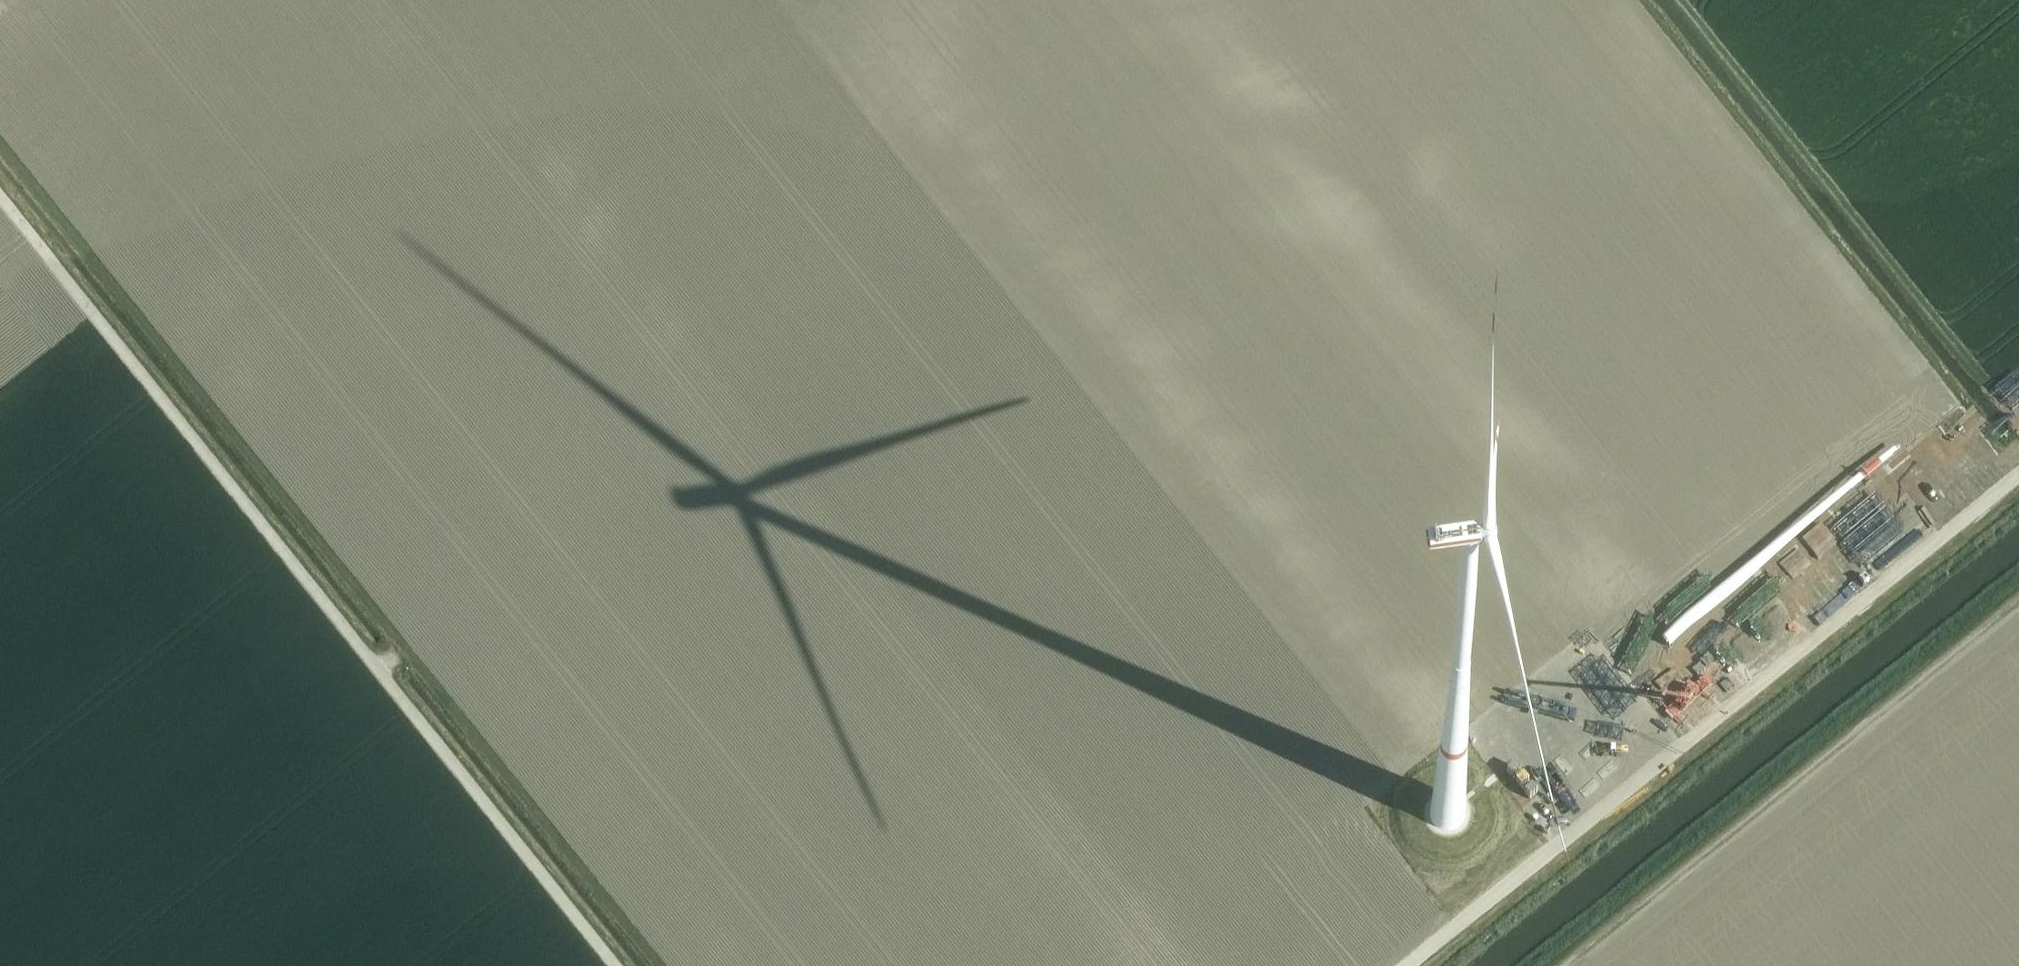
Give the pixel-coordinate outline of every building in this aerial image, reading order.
[(1467,816),(1467,813),(1467,811),(1467,808),(1466,806),(1465,804),(1463,802),(1462,800),(1460,798),(1458,797),(1456,795),(1453,794),(1451,794),(1448,793),(1446,793),(1443,794),(1441,794),(1439,795),(1436,797),(1434,798),(1433,800),(1431,802),(1430,804),(1429,806),(1428,808),(1427,811),(1427,813),(1427,816),(1428,818),(1429,821),(1430,823),(1431,825),(1433,827),(1434,829),(1436,830),(1439,832),(1441,832),(1443,833),(1446,833),(1448,833),(1451,833),(1453,832),(1456,832),(1458,830),(1460,829),(1462,827),(1463,825),(1465,823),(1466,821),(1466,818),(1467,816)]
